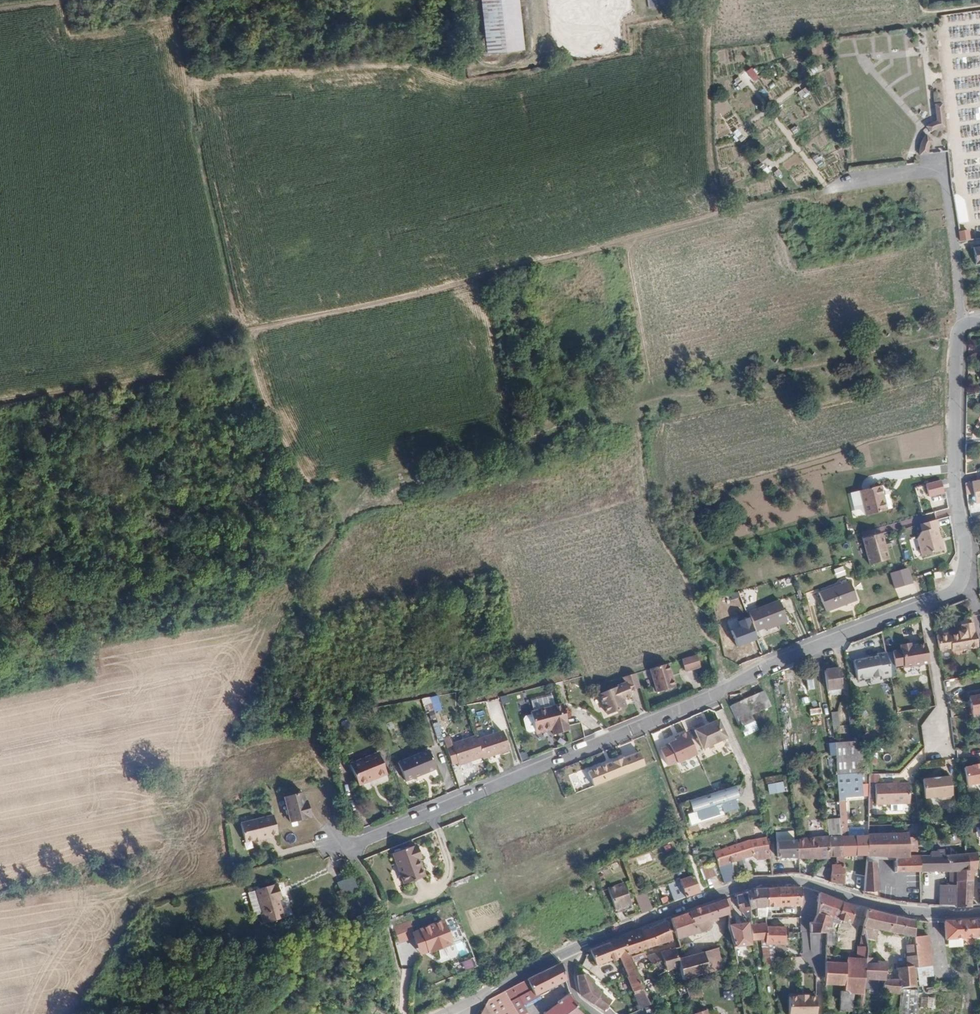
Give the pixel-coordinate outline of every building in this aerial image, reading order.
[(486,53),(520,49),(514,0),(480,0),(486,53)] [(739,76),(734,79),(739,89),(744,86),(739,76)] [(800,98),(808,95),(806,88),(797,91),(800,98)] [(932,105),(933,129),(943,129),(943,105),(932,105)] [(731,136),(739,142),(743,135),(736,130),(731,136)] [(922,135),(918,152),(927,154),(931,137),(922,135)] [(966,230),(957,231),(958,240),(967,239),(966,230)] [(941,479),(926,483),(929,494),(944,491),(941,479)] [(965,482),(967,493),(979,491),(979,479),(965,482)] [(881,487),(860,491),(865,515),(886,511),(881,487)] [(938,527),(936,519),(920,523),(922,530),(915,532),(918,541),(939,535),(937,527),(938,527)] [(879,532),(877,527),(860,531),(862,537),(879,532)] [(866,555),(885,550),(880,532),(879,532),(862,537),(861,537),(866,555)] [(940,537),(939,535),(918,541),(922,555),(943,550),(941,542),(939,542),(938,537),(940,537)] [(887,559),(885,550),(866,555),(868,564),(887,559)] [(907,567),(890,572),(895,588),(912,583),(907,567)] [(850,581),(820,593),(827,611),(857,600),(850,581)] [(896,589),(899,597),(915,591),(912,583),(896,589)] [(777,625),(778,628),(789,623),(780,601),(750,614),(758,632),(777,625)] [(950,632),(937,634),(939,647),(952,646),(952,649),(979,645),(977,630),(975,631),(973,622),(962,623),(963,630),(959,631),(960,634),(950,635),(950,632)] [(927,660),(924,640),(909,642),(909,639),(898,640),(899,646),(891,647),(893,662),(901,661),(901,664),(927,660)] [(699,665),(695,653),(681,657),(685,669),(699,665)] [(891,680),(887,654),(880,655),(880,658),(854,662),(857,681),(873,679),(873,680),(881,679),(882,681),(891,680)] [(667,662),(649,667),(657,691),(674,685),(667,662)] [(838,667),(824,669),(827,689),(841,687),(838,667)] [(635,672),(623,676),(625,682),(597,690),(604,712),(622,707),(620,698),(629,695),(628,691),(640,687),(635,672)] [(762,693),(741,701),(747,715),(767,707),(762,693)] [(437,695),(428,698),(433,713),(442,710),(437,695)] [(971,696),(971,699),(967,699),(969,714),(979,713),(979,695),(971,696)] [(726,706),(738,737),(753,731),(747,715),(741,701),(726,706)] [(544,736),(545,737),(560,731),(563,738),(577,732),(567,706),(537,718),(538,721),(533,723),(532,727),(536,737),(539,738),(544,736)] [(808,709),(809,717),(821,716),(820,708),(808,709)] [(855,722),(853,709),(847,710),(849,723),(855,722)] [(836,711),(830,712),(832,725),(839,724),(836,711)] [(725,739),(717,721),(702,727),(700,724),(691,728),(692,730),(701,750),(725,739)] [(560,731),(545,737),(546,740),(561,734),(560,731)] [(441,739),(449,765),(455,763),(456,765),(478,757),(479,759),(505,750),(499,732),(472,740),(471,737),(449,744),(447,737),(441,739)] [(694,756),(684,733),(676,737),(677,739),(673,740),(674,742),(667,745),(675,764),(694,756)] [(859,747),(858,739),(833,741),(835,773),(841,773),(859,772),(862,772),(859,747)] [(402,758),(409,776),(433,767),(426,749),(402,758)] [(367,778),(374,774),(375,777),(385,772),(377,751),(349,763),(357,784),(368,780),(367,778)] [(638,751),(588,772),(594,787),(644,767),(638,751)] [(403,779),(409,776),(402,758),(396,760),(403,779)] [(979,783),(979,767),(979,765),(973,765),(973,767),(964,767),(966,784),(979,783)] [(859,772),(841,773),(844,796),(861,795),(859,772)] [(950,793),(949,775),(921,777),(923,796),(938,795),(941,797),(948,796),(950,793)] [(768,795),(784,792),(782,782),(766,784),(768,795)] [(906,783),(873,786),(875,806),(909,803),(906,783)] [(733,787),(688,801),(691,812),(733,799),(737,798),(733,787)] [(301,792),(283,797),(289,822),(309,817),(305,801),(304,801),(301,792)] [(691,812),(686,815),(690,825),(739,811),(733,799),(691,812)] [(837,800),(839,823),(840,836),(846,836),(844,799),(837,800)] [(270,836),(278,834),(273,816),(241,824),(246,841),(260,838),(261,840),(270,838),(270,836)] [(839,823),(826,824),(827,836),(840,836),(839,823)] [(866,835),(865,856),(862,892),(862,895),(880,900),(877,877),(878,856),(893,856),(907,855),(906,832),(866,833),(866,835)] [(846,836),(840,836),(842,856),(865,856),(866,835),(846,836)] [(827,836),(793,837),(796,856),(829,856),(827,836)] [(840,836),(827,836),(829,856),(842,856),(840,836)] [(796,856),(793,837),(777,837),(777,856),(796,856)] [(767,853),(764,839),(748,841),(750,856),(767,853)] [(750,856),(748,841),(712,851),(717,864),(723,863),(750,856)] [(391,854),(397,867),(416,860),(419,859),(414,846),(411,848),(410,846),(391,854)] [(919,855),(919,870),(948,869),(955,869),(966,869),(964,853),(942,854),(942,849),(935,849),(935,851),(929,851),(929,855),(919,855)] [(955,869),(955,907),(955,908),(970,906),(971,869),(975,869),(975,852),(964,853),(966,869),(955,869)] [(894,871),(919,870),(919,855),(907,855),(893,856),(894,871)] [(710,856),(696,861),(700,874),(715,869),(710,856)] [(842,856),(836,856),(836,864),(832,864),(831,872),(843,873),(842,856)] [(423,876),(421,872),(416,860),(397,867),(403,884),(423,876)] [(717,864),(721,877),(726,876),(723,863),(717,864)] [(843,873),(831,872),(831,883),(833,884),(844,883),(843,873)] [(669,884),(675,900),(698,892),(692,875),(669,884)] [(336,882),(341,895),(356,889),(351,876),(336,882)] [(607,888),(615,910),(630,904),(622,883),(607,888)] [(252,914),(255,925),(273,919),(272,915),(277,913),(273,900),(276,898),(271,884),(248,891),(255,913),(252,914)] [(939,885),(938,906),(955,907),(955,885),(949,885),(939,885)] [(765,889),(764,907),(800,906),(799,888),(786,887),(765,889)] [(744,893),(749,910),(755,908),(756,917),(764,917),(764,907),(765,889),(757,888),(744,893)] [(634,896),(640,914),(652,909),(645,892),(634,896)] [(742,911),(749,910),(744,893),(736,895),(738,909),(739,910),(741,911),(742,911)] [(849,923),(853,906),(818,893),(816,909),(815,923),(808,922),(808,933),(825,933),(829,918),(849,923)] [(710,919),(727,914),(727,913),(724,899),(688,912),(695,933),(707,929),(710,926),(710,919)] [(630,904),(615,910),(616,913),(631,908),(630,904)] [(889,931),(893,916),(866,910),(862,929),(870,930),(871,928),(878,929),(889,931)] [(676,938),(695,933),(688,912),(670,918),(676,938)] [(913,936),(912,921),(893,916),(889,931),(913,936)] [(649,928),(641,931),(648,947),(671,939),(665,920),(649,928)] [(442,921),(420,929),(428,952),(450,944),(442,921)] [(914,945),(917,987),(926,986),(925,977),(931,976),(928,936),(926,936),(925,921),(912,921),(913,936),(914,945)] [(974,937),(972,921),(943,921),(944,939),(974,937)] [(728,925),(732,946),(748,944),(745,923),(728,925)] [(752,940),(761,940),(764,967),(773,966),(770,943),(764,943),(764,928),(764,927),(753,927),(750,927),(752,940)] [(764,943),(770,943),(784,943),(784,927),(764,928),(764,943)] [(876,940),(878,929),(871,928),(870,930),(862,929),(860,935),(864,936),(865,939),(876,940)] [(641,931),(621,938),(628,954),(648,947),(641,931)] [(627,976),(640,1008),(648,1005),(645,998),(639,981),(634,969),(628,954),(621,938),(590,950),(596,965),(620,957),(628,976),(627,976)] [(882,990),(900,993),(900,988),(917,987),(914,945),(905,946),(906,956),(905,956),(906,964),(906,967),(897,968),(896,968),(897,979),(884,979),(883,981),(882,990)] [(679,966),(677,959),(674,948),(659,952),(666,970),(675,967),(679,966)] [(656,974),(666,970),(659,952),(643,957),(656,974)] [(683,979),(706,972),(701,952),(677,959),(679,966),(683,977),(683,979)] [(844,985),(844,991),(851,992),(858,992),(863,992),(863,980),(864,964),(865,961),(845,961),(845,963),(844,985)] [(863,980),(883,981),(884,979),(886,962),(875,961),(875,963),(864,964),(863,980)] [(825,962),(824,984),(844,985),(845,963),(825,962)] [(561,963),(529,977),(488,998),(484,1006),(488,1013),(517,1013),(509,999),(531,989),(534,994),(567,980),(561,963)] [(639,981),(648,978),(642,966),(634,969),(639,981)] [(581,996),(601,1010),(611,1001),(599,991),(588,974),(578,975),(581,996)] [(645,998),(656,993),(648,978),(639,981),(645,998)] [(686,987),(689,999),(700,995),(697,984),(686,987)] [(571,996),(570,991),(559,998),(561,1002),(571,996)] [(844,991),(843,1010),(850,1010),(851,992),(844,991)] [(816,996),(807,996),(807,995),(797,995),(797,997),(789,997),(789,1013),(817,1013),(816,996)] [(561,1002),(544,1013),(545,1013),(564,1013),(577,1005),(571,996),(561,1002)] [(920,997),(920,1008),(934,1008),(934,997),(920,997)] [(484,1006),(479,1013),(488,1013),(484,1006)]
